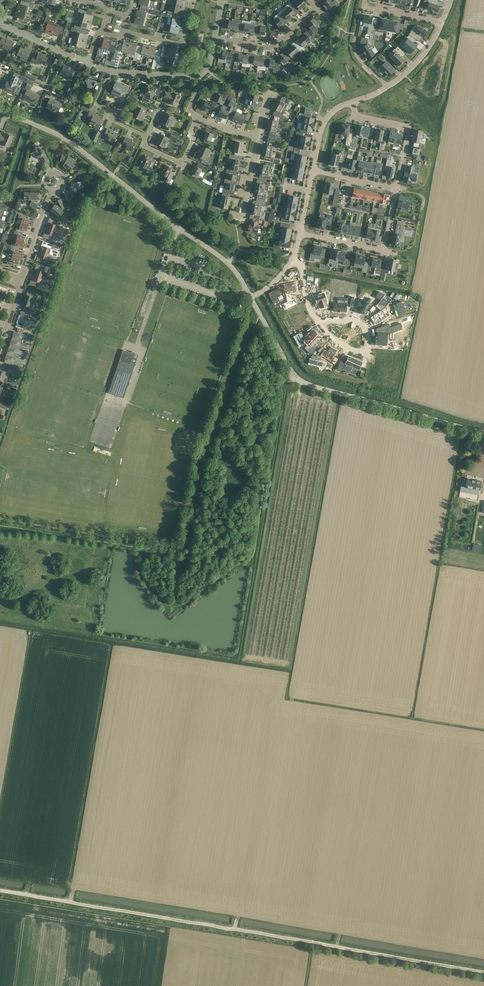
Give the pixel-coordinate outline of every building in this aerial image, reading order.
[(27,13),(29,7),(33,8),(35,1),(31,0),(27,0),(26,3),(27,3),(26,6),(18,4),(16,10),(27,13)] [(146,9),(160,12),(160,10),(158,10),(157,8),(153,7),(155,1),(152,0),(140,0),(139,4),(146,6),(146,9)] [(300,10),(306,5),(302,0),(297,0),(297,1),(294,3),(292,5),(297,11),(299,9),(300,10)] [(331,0),(327,0),(322,5),(327,11),(332,6),(334,9),(339,4),(335,0),(334,0),(332,1),(331,0)] [(425,8),(437,12),(439,6),(434,4),(436,0),(428,0),(425,8)] [(167,11),(167,14),(174,15),(175,13),(183,15),(185,8),(174,5),(172,12),(167,11)] [(292,5),(286,10),(287,12),(291,16),(293,15),(294,16),(298,13),(297,11),(292,5)] [(80,13),(79,19),(92,23),(93,16),(86,14),(86,11),(87,11),(79,9),(78,12),(80,13)] [(160,12),(146,9),(145,12),(137,10),(136,17),(146,19),(148,13),(153,14),(159,16),(160,12)] [(27,13),(16,10),(15,17),(22,19),(22,22),(21,22),(29,24),(30,21),(26,20),(27,13)] [(280,16),(279,16),(286,23),(290,20),(289,18),(291,16),(287,12),(286,10),(280,16)] [(174,15),(167,14),(166,17),(171,18),(169,25),(180,27),(182,21),(173,19),(174,15)] [(277,18),(273,21),(275,23),(279,27),(281,25),(282,27),(286,23),(279,16),(280,16),(279,15),(277,17),(277,18)] [(45,33),(52,35),(55,24),(54,24),(56,19),(46,16),(44,25),(44,24),(47,25),(45,33)] [(369,39),(373,40),(375,31),(376,25),(376,24),(371,23),(372,17),(365,16),(363,26),(368,27),(367,34),(370,35),(369,39)] [(146,19),(136,17),(134,24),(142,26),(141,28),(155,32),(156,28),(155,28),(155,27),(151,26),(151,27),(145,26),(146,19)] [(311,22),(307,25),(310,29),(307,32),(311,35),(313,38),(318,34),(316,32),(318,30),(316,28),(319,25),(313,18),(310,21),(311,22)] [(379,26),(376,25),(375,31),(386,33),(388,20),(381,18),(379,26)] [(74,25),(74,29),(81,31),(82,27),(90,29),(92,23),(79,19),(79,20),(79,21),(78,24),(77,25),(77,26),(74,25)] [(240,33),(242,20),(234,19),(234,22),(233,30),(235,30),(235,32),(240,33)] [(61,25),(55,24),(52,35),(58,36),(60,28),(63,29),(63,30),(65,21),(62,20),(61,25)] [(242,20),(240,33),(245,34),(245,32),(248,32),(250,24),(250,21),(242,20)] [(388,20),(386,33),(387,31),(398,33),(399,32),(400,29),(397,28),(397,26),(398,22),(397,22),(397,21),(392,20),(392,21),(388,20)] [(226,21),(224,30),(229,31),(230,29),(233,30),(234,22),(229,21),(229,22),(226,21)] [(250,24),(248,32),(251,33),(251,35),(256,36),(258,24),(256,24),(255,25),(250,24)] [(261,24),(258,24),(256,36),(261,37),(261,35),(264,35),(265,27),(261,26),(261,24)] [(179,34),(180,27),(169,25),(168,31),(163,30),(162,34),(171,36),(171,35),(170,35),(171,32),(179,34)] [(426,31),(427,29),(423,28),(423,29),(419,27),(416,31),(412,30),(408,35),(409,35),(416,40),(419,42),(422,36),(423,37),(427,31),(426,31)] [(73,38),(87,42),(89,35),(81,33),(81,31),(74,29),(72,28),(71,30),(72,32),(78,33),(77,36),(75,35),(73,36),(73,38)] [(302,38),(307,44),(311,41),(313,43),(315,41),(307,31),(303,35),(304,36),(302,38)] [(402,46),(401,46),(402,46),(411,54),(411,53),(415,49),(417,46),(416,45),(413,43),(416,39),(409,35),(406,38),(408,39),(402,46)] [(2,38),(0,43),(0,47),(8,51),(2,63),(5,64),(6,63),(7,64),(14,49),(11,47),(13,42),(9,40),(9,41),(2,38)] [(71,38),(70,45),(69,48),(80,51),(80,50),(81,48),(85,49),(87,42),(73,38),(71,38)] [(99,43),(96,56),(102,57),(103,53),(107,54),(108,51),(110,40),(104,38),(103,44),(99,43)] [(307,44),(302,38),(300,40),(298,38),(295,42),(303,51),(305,49),(305,48),(304,47),(307,44)] [(366,45),(364,47),(363,45),(360,47),(361,49),(368,58),(374,54),(369,47),(372,45),(373,40),(369,39),(368,39),(366,45)] [(110,40),(108,51),(115,52),(113,59),(112,59),(111,61),(110,65),(114,66),(116,58),(116,57),(118,50),(115,49),(117,42),(110,40)] [(116,58),(114,66),(115,66),(118,66),(119,63),(120,59),(120,56),(122,56),(123,53),(126,54),(125,56),(127,56),(130,43),(123,42),(122,50),(119,49),(119,48),(118,50),(116,57),(116,58)] [(292,47),(290,49),(295,55),(299,51),(301,53),(303,51),(295,42),(291,45),(292,47)] [(130,43),(127,56),(134,57),(133,60),(136,61),(138,53),(135,53),(137,45),(130,43)] [(147,57),(150,46),(143,44),(141,52),(139,52),(139,51),(138,51),(138,53),(136,61),(137,59),(140,60),(141,55),(147,57)] [(150,46),(147,57),(154,58),(153,63),(156,64),(156,62),(157,56),(155,55),(157,48),(150,46)] [(396,52),(391,57),(399,66),(404,61),(401,57),(402,56),(402,57),(405,54),(398,46),(395,49),(397,51),(396,52)] [(27,50),(21,47),(17,55),(21,57),(20,59),(26,62),(27,59),(32,50),(28,48),(27,50)] [(157,56),(156,62),(159,63),(160,62),(161,58),(167,59),(169,49),(163,47),(161,55),(158,54),(157,56)] [(169,49),(167,59),(174,61),(172,66),(176,66),(177,59),(174,58),(176,50),(169,49)] [(218,59),(226,60),(228,52),(225,52),(225,50),(220,49),(218,59)] [(286,49),(283,52),(284,54),(288,59),(289,60),(291,58),(292,58),(295,55),(290,49),(288,50),(286,49)] [(231,60),(234,60),(236,52),(231,51),(230,53),(228,52),(226,60),(231,61),(231,60)] [(236,52),(234,60),(234,62),(242,63),(243,55),(241,55),(241,53),(236,52)] [(289,60),(288,59),(284,54),(283,52),(279,56),(280,57),(278,59),(283,65),(289,60)] [(48,58),(39,53),(36,58),(33,57),(31,62),(36,64),(37,61),(44,65),(48,58)] [(250,64),(250,63),(252,54),(247,53),(246,56),(243,55),(242,63),(250,64)] [(253,65),(258,66),(259,56),(252,54),(250,63),(253,63),(253,65)] [(258,66),(265,67),(267,57),(259,56),(258,66)] [(267,58),(265,67),(281,70),(278,64),(275,63),(275,61),(272,60),(273,58),(267,57),(267,58)] [(383,67),(382,69),(384,71),(385,72),(384,72),(387,74),(388,76),(390,74),(394,70),(386,62),(384,64),(382,66),(383,67)] [(71,68),(64,65),(61,73),(72,78),(76,69),(71,67),(71,68)] [(21,76),(28,79),(34,81),(36,77),(26,73),(24,77),(22,76),(21,76)] [(88,76),(84,74),(81,80),(86,82),(87,86),(86,89),(91,91),(92,88),(93,88),(97,81),(92,79),(93,77),(90,75),(89,75),(88,75),(88,76)] [(7,82),(4,89),(8,90),(17,95),(18,95),(20,90),(15,88),(16,86),(19,79),(16,78),(12,76),(9,83),(7,82)] [(123,87),(115,83),(114,86),(115,87),(112,93),(119,97),(119,96),(120,97),(123,91),(128,94),(131,87),(125,84),(123,87)] [(152,88),(147,86),(144,92),(145,94),(145,95),(148,96),(148,97),(150,99),(149,101),(152,95),(157,97),(160,91),(157,89),(153,87),(152,88)] [(33,93),(27,90),(25,94),(22,92),(20,97),(24,98),(24,97),(29,100),(28,101),(35,104),(36,101),(37,102),(39,97),(35,95),(33,94),(33,93)] [(246,99),(249,99),(258,101),(259,96),(253,95),(254,91),(247,90),(246,99)] [(168,92),(165,91),(162,97),(170,101),(169,102),(176,106),(181,96),(174,93),(172,96),(167,94),(168,92)] [(276,103),(275,104),(285,110),(286,110),(288,111),(290,106),(287,105),(289,101),(286,99),(282,97),(280,101),(278,100),(277,100),(276,100),(275,102),(276,103)] [(55,101),(50,99),(46,107),(51,109),(51,108),(62,113),(63,109),(60,108),(61,105),(55,101)] [(258,101),(249,99),(248,105),(245,104),(244,108),(250,109),(251,106),(256,107),(258,101)] [(212,104),(205,101),(206,102),(205,104),(204,104),(202,108),(208,112),(210,109),(213,111),(216,103),(213,102),(212,104)] [(125,106),(119,103),(116,109),(122,112),(125,106)] [(227,108),(222,105),(221,108),(219,111),(217,115),(225,119),(228,113),(231,115),(231,113),(234,107),(235,105),(230,103),(228,106),(227,108)] [(275,104),(273,109),(277,111),(280,113),(280,114),(278,117),(279,118),(284,119),(285,117),(283,115),(285,110),(275,104)] [(146,111),(135,105),(134,109),(136,110),(132,117),(141,121),(143,119),(146,114),(145,114),(146,111)] [(232,120),(237,122),(241,114),(236,112),(238,109),(234,107),(231,113),(234,115),(232,120)] [(301,123),(312,125),(314,119),(311,118),(311,115),(312,113),(312,111),(305,108),(305,110),(304,114),(303,114),(301,123)] [(96,115),(89,112),(88,116),(92,118),(90,123),(94,126),(93,127),(98,130),(102,121),(95,117),(96,115)] [(176,118),(165,113),(160,124),(169,128),(173,120),(175,121),(176,118)] [(241,114),(237,122),(242,125),(245,120),(248,121),(250,115),(247,114),(246,113),(245,116),(241,114)] [(296,131),(296,132),(299,132),(308,134),(308,131),(311,131),(312,125),(301,123),(299,132),(296,131)] [(347,136),(350,125),(346,124),(346,125),(342,125),(341,130),(340,130),(339,133),(340,134),(347,136)] [(364,126),(356,125),(355,129),(357,130),(356,134),(356,136),(356,137),(362,138),(364,126)] [(364,126),(362,138),(368,139),(369,134),(370,128),(364,126)] [(218,133),(206,128),(205,131),(206,132),(203,138),(205,139),(204,141),(204,142),(207,143),(208,143),(209,141),(210,142),(212,137),(215,139),(216,138),(218,133)] [(112,131),(107,129),(104,136),(107,138),(106,139),(114,143),(115,140),(117,135),(111,132),(112,131)] [(384,144),(386,137),(382,137),(383,130),(382,130),(377,129),(376,134),(373,134),(372,139),(375,140),(375,142),(384,144)] [(95,130),(90,140),(96,142),(101,133),(95,130)] [(412,137),(411,141),(414,142),(413,147),(418,148),(418,145),(419,143),(421,143),(421,142),(421,139),(424,139),(425,134),(423,134),(423,132),(419,131),(418,130),(418,131),(413,130),(413,134),(412,134),(412,137)] [(309,144),(309,143),(310,139),(310,138),(303,136),(304,133),(308,134),(296,132),(296,135),(299,136),(297,142),(309,144)] [(393,144),(396,133),(395,133),(395,132),(392,132),(391,132),(390,132),(388,143),(392,144),(393,144)] [(6,134),(5,136),(4,136),(4,135),(3,135),(0,133),(0,134),(0,143),(2,144),(9,147),(11,142),(13,137),(11,136),(11,135),(9,134),(8,135),(6,134)] [(396,133),(393,144),(399,146),(401,135),(401,134),(396,133)] [(169,139),(160,134),(157,140),(158,140),(156,144),(163,147),(166,141),(167,142),(169,139)] [(171,134),(169,138),(177,141),(176,142),(183,146),(185,141),(171,134)] [(130,140),(125,137),(122,144),(126,146),(125,148),(132,151),(135,144),(130,141),(130,140)] [(263,145),(262,150),(272,152),(273,147),(274,143),(277,143),(278,143),(279,140),(277,140),(275,139),(275,140),(268,138),(267,142),(267,146),(263,145)] [(243,143),(236,142),(233,152),(243,154),(244,148),(242,148),(243,143)] [(294,150),(300,152),(300,149),(307,150),(308,149),(309,145),(308,145),(309,144),(302,142),(297,142),(296,147),(294,147),(294,150)] [(40,148),(39,146),(36,147),(35,147),(30,153),(30,154),(31,155),(30,158),(37,161),(39,157),(41,157),(41,158),(43,163),(44,162),(45,164),(49,162),(44,152),(43,151),(44,150),(40,148)] [(201,146),(196,156),(201,158),(202,159),(201,162),(204,164),(206,160),(210,150),(205,148),(201,146)] [(412,147),(411,154),(418,156),(420,148),(418,148),(413,147),(412,147)] [(294,160),(298,161),(305,162),(306,156),(305,156),(299,155),(300,152),(294,150),(293,154),(295,154),(294,160)] [(332,153),(331,157),(330,157),(329,160),(330,161),(329,165),(337,166),(338,162),(344,163),(347,152),(338,150),(337,154),(332,153)] [(228,161),(228,164),(230,164),(239,166),(240,161),(237,160),(238,156),(233,155),(230,154),(228,161)] [(393,178),(393,177),(395,166),(391,165),(393,155),(388,154),(385,170),(388,171),(387,176),(392,177),(393,178)] [(62,155),(60,162),(63,163),(62,166),(64,167),(67,169),(70,167),(72,168),(77,165),(76,164),(76,165),(73,160),(73,159),(72,159),(68,157),(69,156),(67,159),(62,156),(62,155)] [(145,155),(140,166),(145,169),(144,171),(149,174),(155,161),(152,159),(145,155)] [(358,156),(356,163),(359,163),(358,166),(357,170),(363,172),(365,161),(362,161),(363,157),(358,156)] [(354,170),(356,160),(346,158),(346,162),(349,162),(348,169),(354,170)] [(296,161),(295,166),(304,168),(305,162),(298,161),(294,160),(296,161)] [(260,164),(259,169),(268,171),(271,171),(272,166),(273,167),(273,164),(267,162),(267,165),(260,164)] [(376,165),(374,174),(380,175),(382,166),(382,164),(376,162),(376,165)] [(207,168),(199,164),(198,167),(194,166),(191,173),(198,176),(201,171),(205,172),(207,168)] [(239,166),(230,164),(230,167),(227,167),(226,174),(228,174),(229,174),(234,175),(235,171),(238,172),(239,166)] [(172,168),(165,165),(163,169),(162,168),(159,173),(165,176),(162,180),(169,183),(174,173),(170,172),(172,168)] [(406,166),(403,179),(404,179),(404,182),(410,183),(411,180),(415,181),(416,175),(411,174),(412,167),(406,166)] [(259,169),(257,174),(261,175),(261,178),(264,179),(269,180),(270,180),(271,177),(267,176),(268,171),(259,169)] [(224,183),(226,183),(232,185),(233,181),(236,181),(237,176),(234,175),(229,174),(228,174),(228,177),(225,176),(224,183)] [(86,181),(85,179),(83,179),(82,181),(82,182),(77,182),(76,183),(76,182),(71,182),(71,187),(70,187),(70,189),(70,190),(65,196),(68,202),(76,193),(76,189),(84,188),(84,184),(85,184),(86,183),(86,181)] [(255,188),(264,190),(268,191),(269,183),(263,181),(263,184),(256,183),(255,188)] [(235,185),(232,185),(226,183),(226,186),(223,186),(222,193),(230,194),(231,190),(234,191),(235,185)] [(327,183),(325,193),(332,194),(334,184),(327,183)] [(171,187),(166,185),(162,193),(167,195),(171,187)] [(180,188),(175,185),(171,192),(177,195),(180,188)] [(257,197),(256,201),(265,203),(266,203),(264,203),(266,196),(263,195),(264,190),(255,188),(254,193),(259,195),(258,197),(257,197)] [(354,188),(352,197),(357,198),(358,198),(360,189),(354,188)] [(38,193),(24,193),(24,200),(31,200),(31,201),(30,206),(36,208),(38,204),(36,203),(36,200),(38,200),(38,193)] [(381,193),(379,203),(385,204),(388,204),(389,199),(388,199),(389,195),(381,193)] [(231,198),(222,196),(221,199),(220,199),(219,203),(220,203),(219,207),(227,209),(229,201),(230,202),(231,198)] [(407,208),(408,203),(411,204),(413,198),(405,197),(404,202),(399,200),(397,208),(400,209),(400,210),(401,210),(401,209),(403,210),(404,210),(407,210),(407,209),(407,208)] [(66,208),(61,199),(57,201),(60,205),(58,207),(55,204),(52,208),(53,209),(52,211),(58,216),(60,214),(63,210),(62,210),(62,209),(66,208)] [(256,201),(254,201),(254,204),(251,203),(250,209),(261,211),(262,206),(265,207),(265,203),(256,201)] [(259,220),(261,211),(250,209),(249,214),(253,215),(252,218),(259,220)] [(294,214),(283,212),(281,221),(290,223),(290,220),(293,220),(294,214)] [(325,224),(330,225),(332,215),(326,214),(325,218),(319,216),(319,220),(318,220),(317,224),(318,225),(317,228),(324,230),(325,224)] [(19,215),(17,223),(21,224),(28,226),(30,221),(26,220),(27,217),(19,215)] [(48,228),(64,234),(66,228),(57,225),(59,221),(49,218),(47,224),(48,225),(49,225),(48,228)] [(257,221),(252,219),(251,225),(249,224),(248,231),(257,233),(257,232),(260,233),(261,229),(258,229),(259,227),(256,226),(257,221)] [(263,221),(259,220),(258,223),(262,224),(262,226),(265,226),(265,230),(267,222),(266,222),(266,221),(263,221)] [(281,223),(280,227),(282,228),(281,233),(290,235),(291,229),(286,228),(287,224),(281,223)] [(344,224),(339,223),(338,226),(338,228),(338,227),(336,227),(335,232),(343,233),(344,224)] [(17,226),(16,231),(23,233),(23,230),(27,231),(28,226),(21,224),(20,227),(17,226)] [(397,224),(395,233),(393,233),(392,237),(391,240),(392,240),(391,244),(399,246),(401,235),(399,234),(401,224),(397,224)] [(353,235),(356,236),(359,237),(361,227),(355,226),(354,226),(353,235)] [(372,239),(374,228),(368,226),(366,238),(368,239),(372,239)] [(62,239),(64,234),(48,228),(47,231),(46,231),(45,231),(43,237),(52,240),(53,236),(62,239)] [(374,228),(372,239),(380,241),(381,236),(378,236),(380,229),(374,228)] [(16,240),(24,242),(25,237),(22,236),(23,233),(16,231),(15,231),(13,236),(17,237),(16,240)] [(278,239),(280,240),(289,241),(290,235),(281,233),(279,233),(278,239)] [(24,242),(16,240),(15,243),(12,242),(10,248),(11,248),(18,250),(19,247),(23,248),(24,242)] [(274,244),(273,248),(279,249),(280,246),(288,247),(289,241),(280,240),(279,245),(274,244)] [(58,257),(60,258),(61,256),(58,255),(59,252),(51,249),(52,245),(43,241),(41,247),(41,248),(42,249),(41,252),(58,257)] [(322,248),(319,247),(319,246),(314,245),(313,254),(311,253),(309,261),(314,262),(315,258),(320,257),(320,256),(324,257),(325,249),(321,248),(322,248)] [(18,252),(18,250),(11,248),(10,253),(9,252),(8,256),(12,257),(20,259),(21,253),(18,252)] [(340,251),(334,249),(333,257),(330,256),(329,262),(337,264),(338,261),(340,251)] [(341,250),(341,251),(340,251),(338,261),(343,261),(342,265),(349,266),(350,259),(344,258),(345,252),(344,252),(345,251),(341,250)] [(55,263),(56,260),(58,257),(41,252),(40,254),(39,254),(38,255),(36,261),(45,264),(47,260),(55,263)] [(367,270),(368,262),(364,262),(365,256),(362,256),(362,255),(359,255),(356,254),(356,255),(355,255),(354,259),(355,259),(354,263),(363,265),(362,272),(366,272),(366,273),(367,270)] [(12,257),(8,256),(7,259),(8,259),(7,264),(14,266),(15,263),(18,264),(20,259),(12,257)] [(373,257),(372,262),(368,261),(368,262),(368,265),(371,266),(371,267),(375,268),(373,275),(380,276),(382,265),(379,265),(380,259),(373,257)] [(397,268),(398,261),(389,259),(387,269),(395,271),(396,268),(397,269),(397,268)] [(36,272),(35,275),(53,281),(55,276),(53,275),(44,272),(46,268),(36,265),(34,271),(35,272),(36,272)] [(51,286),(53,281),(35,275),(34,278),(33,277),(32,278),(30,284),(39,287),(40,283),(49,286),(49,285),(51,286)] [(287,302),(283,304),(286,309),(297,304),(294,298),(292,299),(291,293),(296,292),(297,292),(295,283),(284,286),(284,285),(283,285),(285,294),(286,294),(287,302)] [(280,288),(268,293),(274,304),(279,301),(277,296),(282,293),(280,288)] [(378,291),(375,297),(381,300),(385,294),(378,291)] [(315,296),(314,297),(317,304),(319,303),(321,308),(328,306),(327,306),(326,301),(327,301),(324,293),(324,294),(315,297),(315,296)] [(34,303),(35,303),(37,296),(36,295),(31,294),(31,296),(26,294),(24,299),(34,303)] [(380,311),(370,317),(375,324),(387,316),(382,309),(382,308),(390,297),(386,294),(385,294),(381,300),(375,307),(380,311)] [(334,303),(333,311),(338,311),(338,312),(342,312),(342,311),(346,312),(347,306),(348,306),(352,307),(354,297),(350,296),(350,298),(343,298),(342,303),(334,303)] [(359,301),(357,306),(360,308),(358,311),(364,314),(370,303),(370,302),(371,299),(369,298),(367,301),(364,300),(362,302),(359,301)] [(24,299),(22,305),(25,306),(24,309),(31,311),(32,308),(34,303),(24,299)] [(403,302),(396,304),(400,315),(406,313),(403,302)] [(293,324),(296,328),(304,325),(303,324),(301,320),(304,319),(302,315),(303,314),(300,307),(295,309),(295,308),(292,310),(293,310),(288,312),(291,320),(297,317),(299,321),(293,324)] [(30,314),(31,311),(24,309),(23,312),(21,311),(20,315),(19,315),(18,319),(29,323),(38,326),(37,328),(38,329),(39,326),(38,325),(40,322),(31,318),(26,317),(27,313),(30,314)] [(29,323),(18,319),(16,323),(17,323),(16,327),(18,328),(17,331),(23,333),(24,330),(22,329),(23,325),(30,328),(30,327),(35,329),(36,328),(37,328),(38,326),(29,323)] [(376,344),(376,345),(377,345),(377,344),(379,344),(379,345),(385,345),(386,345),(387,345),(387,344),(386,344),(386,342),(387,342),(387,340),(387,339),(389,339),(390,333),(392,332),(394,331),(395,331),(396,330),(397,330),(400,329),(402,328),(402,326),(401,324),(402,323),(401,323),(396,325),(395,325),(393,326),(392,326),(384,329),(384,332),(383,332),(381,332),(377,332),(377,333),(377,335),(377,337),(377,338),(378,338),(377,340),(377,342),(377,344),(376,344)] [(11,339),(30,345),(20,342),(22,338),(32,342),(33,338),(14,331),(12,336),(13,337),(12,339),(11,339)] [(308,344),(304,348),(311,354),(318,346),(314,343),(320,337),(314,331),(311,335),(310,334),(307,337),(308,338),(305,341),(308,344)] [(9,347),(28,353),(18,350),(19,346),(29,349),(30,345),(11,339),(10,344),(9,347)] [(324,349),(320,355),(330,361),(331,361),(331,362),(334,364),(338,359),(334,356),(334,357),(333,356),(337,350),(329,345),(326,350),(324,349)] [(6,354),(25,361),(15,357),(17,354),(26,357),(28,353),(9,347),(7,352),(8,352),(7,355),(6,354)] [(109,390),(108,393),(110,394),(124,398),(135,365),(131,364),(131,362),(135,352),(132,351),(132,352),(129,352),(123,350),(109,390)] [(24,365),(25,361),(6,354),(4,359),(5,360),(4,362),(14,366),(15,362),(24,365)] [(338,367),(337,369),(340,371),(341,367),(349,371),(352,366),(354,367),(359,369),(361,366),(362,362),(348,356),(348,357),(346,356),(343,363),(340,362),(338,367)] [(389,362),(390,357),(386,357),(380,356),(379,361),(376,360),(375,366),(375,367),(374,375),(383,376),(383,375),(384,370),(385,370),(386,362),(389,362)] [(18,368),(9,365),(8,369),(17,372),(22,373),(23,369),(19,367),(18,368)] [(1,402),(0,404),(0,407),(8,410),(10,405),(1,402)] [(466,487),(465,493),(466,493),(466,492),(467,492),(472,493),(471,493),(471,494),(474,494),(475,489),(480,490),(481,483),(481,481),(475,480),(472,480),(467,479),(467,480),(466,487)]
